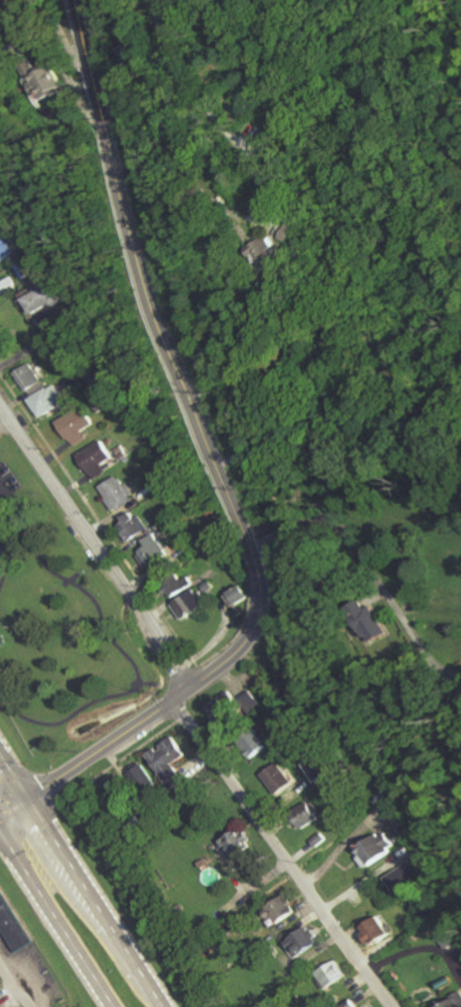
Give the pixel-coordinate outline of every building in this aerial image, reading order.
[(17,67),(34,100),(60,87),(48,64),(34,71),(29,60),(17,67)] [(242,252),(248,259),(253,254),(264,268),(278,256),(271,249),(276,245),(266,233),(242,252)] [(8,253),(0,240),(0,258),(8,253)] [(59,300),(47,276),(32,283),(35,289),(20,297),(28,315),(59,300)] [(10,286),(5,277),(0,280),(0,292),(10,286)] [(28,397),(43,387),(27,363),(12,373),(28,397)] [(62,402),(50,384),(26,400),(38,418),(62,402)] [(70,447),(84,438),(79,430),(89,424),(78,407),(54,422),(70,447)] [(99,464),(109,457),(99,441),(75,455),(90,480),(103,472),(99,464)] [(96,487),(110,510),(132,496),(124,483),(119,486),(113,476),(96,487)] [(115,520),(127,541),(144,531),(132,510),(115,520)] [(145,547),(139,550),(145,565),(164,556),(155,534),(142,540),(145,547)] [(178,573),(160,586),(170,598),(188,585),(178,573)] [(232,606),(245,597),(237,585),(224,594),(232,606)] [(203,604),(193,588),(172,603),(182,618),(203,604)] [(361,608),(357,602),(345,608),(364,643),(382,634),(367,605),(361,608)] [(8,646),(0,631),(0,651),(8,646)] [(250,758),(266,747),(255,732),(239,743),(250,758)] [(183,783),(172,763),(183,757),(173,737),(155,746),(156,748),(146,754),(166,792),(183,783)] [(315,781),(334,769),(323,753),(304,765),(315,781)] [(290,783),(277,761),(260,771),(272,793),(290,783)] [(136,796),(155,785),(141,762),(123,773),(136,796)] [(298,829),(317,819),(307,801),(289,811),(298,829)] [(249,843),(236,826),(217,840),(230,858),(249,843)] [(354,845),(363,862),(391,847),(382,830),(354,845)] [(395,895),(417,880),(405,862),(383,878),(395,895)] [(16,955),(34,944),(0,889),(0,928),(16,955)] [(275,924),(295,909),(283,892),(262,908),(275,924)] [(357,925),(368,944),(386,933),(376,915),(357,925)] [(317,941),(308,926),(286,939),(295,954),(317,941)] [(322,987),(343,978),(336,960),(315,969),(322,987)] [(456,992),(431,1006),(460,1006),(460,999),(456,992)]
